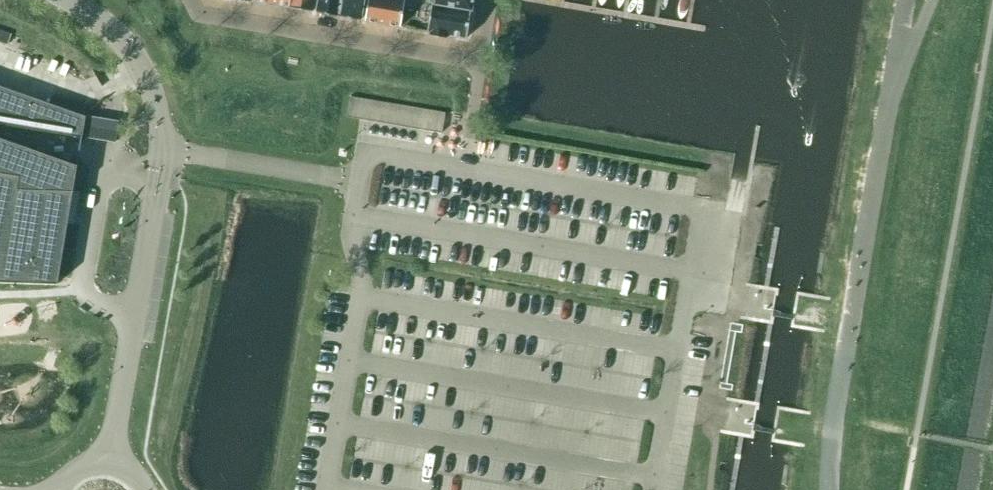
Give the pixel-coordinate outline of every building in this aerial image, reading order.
[(289,5),(289,7),(311,11),(313,0),(290,0),(289,5)] [(339,15),(341,0),(318,0),(316,12),(339,15)] [(339,15),(361,19),(364,0),(341,0),(339,15)] [(365,20),(401,26),(404,4),(405,0),(368,0),(365,20)] [(432,2),(472,9),(473,0),(429,0),(429,2),(432,2)] [(472,9),(432,2),(427,31),(430,31),(429,35),(446,38),(447,34),(467,37),(472,9)] [(84,126),(86,115),(0,85),(0,281),(58,283),(84,126)] [(351,95),(347,117),(443,133),(446,111),(351,95)] [(82,137),(95,139),(116,142),(116,140),(120,120),(86,114),(86,115),(84,126),(82,137)]
